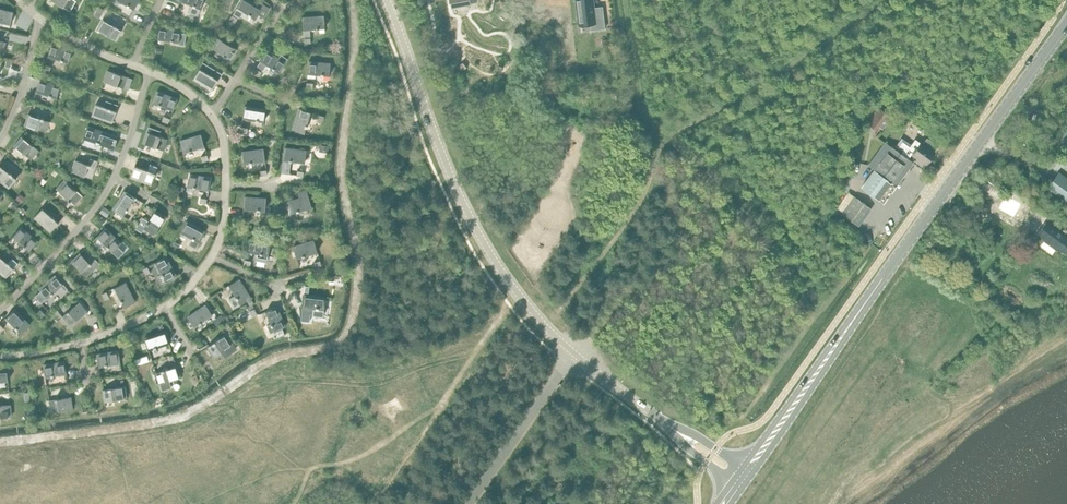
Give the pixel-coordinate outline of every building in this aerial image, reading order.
[(52,0),(70,11),(76,0),(75,0),(52,0)] [(134,9),(139,0),(118,0),(134,9)] [(181,0),(191,4),(188,10),(198,14),(204,0),(180,0),(181,0)] [(243,11),(256,18),(258,14),(264,17),(270,8),(260,2),(258,6),(248,0),(241,0),(237,7),(233,13),(240,17),(243,11)] [(578,25),(590,24),(591,30),(605,28),(602,6),(594,7),(593,0),(575,0),(578,25)] [(99,7),(96,12),(101,15),(104,10),(99,7)] [(11,24),(13,12),(0,9),(0,21),(11,24)] [(324,16),(302,17),(303,29),(325,28),(324,16)] [(103,19),(97,29),(116,40),(122,30),(103,19)] [(159,27),(158,39),(178,42),(178,44),(185,45),(186,33),(181,32),(181,30),(159,27)] [(218,38),(212,48),(231,59),(237,49),(218,38)] [(4,54),(9,55),(12,43),(6,42),(0,41),(0,53),(4,54)] [(52,44),(48,56),(69,62),(72,51),(52,44)] [(260,60),(279,72),(288,58),(281,54),(279,57),(267,49),(260,60)] [(309,61),(308,73),(329,75),(330,63),(309,61)] [(203,62),(194,79),(212,90),(222,74),(203,62)] [(256,68),(253,72),(258,76),(261,71),(256,68)] [(108,70),(104,81),(129,90),(133,79),(129,77),(108,70)] [(40,80),(36,91),(57,98),(61,87),(40,80)] [(157,91),(153,102),(173,110),(177,99),(157,91)] [(96,104),(92,115),(112,122),(116,111),(96,104)] [(245,106),(243,118),(264,121),(266,109),(245,106)] [(879,107),(867,123),(878,132),(881,128),(882,129),(888,122),(887,120),(890,116),(879,107)] [(299,108),(293,129),(304,133),(311,112),(299,108)] [(29,114),(25,125),(46,132),(49,121),(29,114)] [(915,117),(911,122),(917,126),(921,121),(915,117)] [(88,126),(84,137),(96,142),(98,143),(105,145),(109,146),(108,149),(114,150),(118,137),(109,133),(88,126)] [(168,140),(160,136),(162,131),(150,126),(143,143),(145,144),(164,151),(168,140)] [(201,135),(181,141),(184,152),(205,146),(201,135)] [(22,137),(14,146),(31,159),(39,150),(22,137)] [(894,150),(906,158),(910,153),(916,158),(914,161),(923,167),(925,163),(925,164),(934,151),(930,148),(932,144),(926,139),(923,143),(920,141),(919,143),(913,139),(908,146),(901,141),(894,150)] [(873,169),(860,187),(875,197),(877,199),(890,181),(897,186),(913,163),(906,158),(894,150),(889,146),(883,142),(867,165),(873,169)] [(285,148),(283,159),(305,162),(306,150),(285,148)] [(264,149),(242,152),(244,163),(265,161),(264,149)] [(76,160),(72,171),(92,178),(98,161),(90,158),(88,164),(76,160)] [(135,166),(131,177),(151,184),(158,167),(150,164),(148,170),(135,166)] [(9,188),(16,178),(0,165),(0,180),(9,188)] [(1046,189),(1066,203),(1066,177),(1059,171),(1046,189)] [(190,174),(186,191),(193,192),(194,187),(209,190),(211,178),(190,174)] [(64,179),(56,188),(74,205),(82,196),(64,179)] [(300,198),(287,202),(291,213),(312,206),(307,190),(298,192),(300,198)] [(125,191),(113,209),(123,216),(135,197),(125,191)] [(1005,193),(996,207),(1011,216),(1020,201),(1005,193)] [(853,195),(840,212),(856,224),(868,207),(853,195)] [(245,197),(244,209),(265,210),(266,198),(245,197)] [(15,201),(10,207),(14,210),(19,204),(15,201)] [(971,206),(958,223),(966,229),(979,211),(971,206)] [(103,207),(100,212),(106,215),(109,210),(103,207)] [(43,208),(35,217),(50,231),(58,222),(43,208)] [(155,210),(144,228),(154,235),(165,216),(155,210)] [(186,221),(180,231),(192,238),(189,244),(196,248),(205,231),(186,221)] [(1036,233),(1043,241),(1045,239),(1057,247),(1055,250),(1065,254),(1066,251),(1066,237),(1045,221),(1036,233)] [(21,227),(13,236),(29,250),(37,241),(21,227)] [(106,228),(97,236),(118,258),(124,252),(118,247),(121,243),(106,228)] [(249,239),(247,251),(257,253),(256,260),(266,262),(270,243),(249,239)] [(314,240),(293,247),(297,258),(317,251),(314,240)] [(80,253),(72,261),(87,277),(95,268),(100,264),(94,258),(89,262),(82,255),(80,253)] [(150,253),(143,257),(145,262),(152,257),(150,253)] [(6,277),(18,263),(12,258),(8,263),(0,256),(0,272),(6,277)] [(158,276),(162,283),(176,275),(166,256),(155,262),(162,274),(158,276)] [(147,266),(142,269),(145,274),(150,272),(147,266)] [(40,291),(36,294),(43,301),(61,285),(63,284),(55,275),(39,289),(40,291)] [(235,294),(229,298),(235,307),(247,300),(250,298),(251,297),(239,279),(229,285),(235,294)] [(125,282),(114,288),(124,307),(135,302),(125,282)] [(106,291),(101,294),(104,300),(109,297),(106,291)] [(304,294),(301,320),(309,321),(310,314),(323,316),(324,309),(325,297),(304,294)] [(79,302),(62,316),(70,325),(87,311),(79,302)] [(206,304),(188,317),(194,327),(212,314),(206,304)] [(277,306),(266,311),(271,323),(267,325),(270,332),(274,331),(275,331),(285,326),(277,306)] [(15,309),(6,317),(21,333),(30,325),(15,309)] [(165,331),(145,338),(148,350),(169,343),(165,331)] [(225,357),(235,350),(231,345),(233,344),(226,334),(208,346),(215,356),(222,352),(225,357)] [(118,351),(97,354),(99,366),(120,362),(118,351)] [(65,361),(43,364),(45,376),(67,373),(65,361)] [(171,387),(169,381),(180,377),(176,366),(156,372),(160,384),(162,390),(171,387)] [(124,386),(103,389),(105,401),(126,398),(124,386)] [(70,396),(49,400),(51,412),(72,408),(70,396)] [(10,404),(0,405),(0,417),(11,416),(10,404)]
